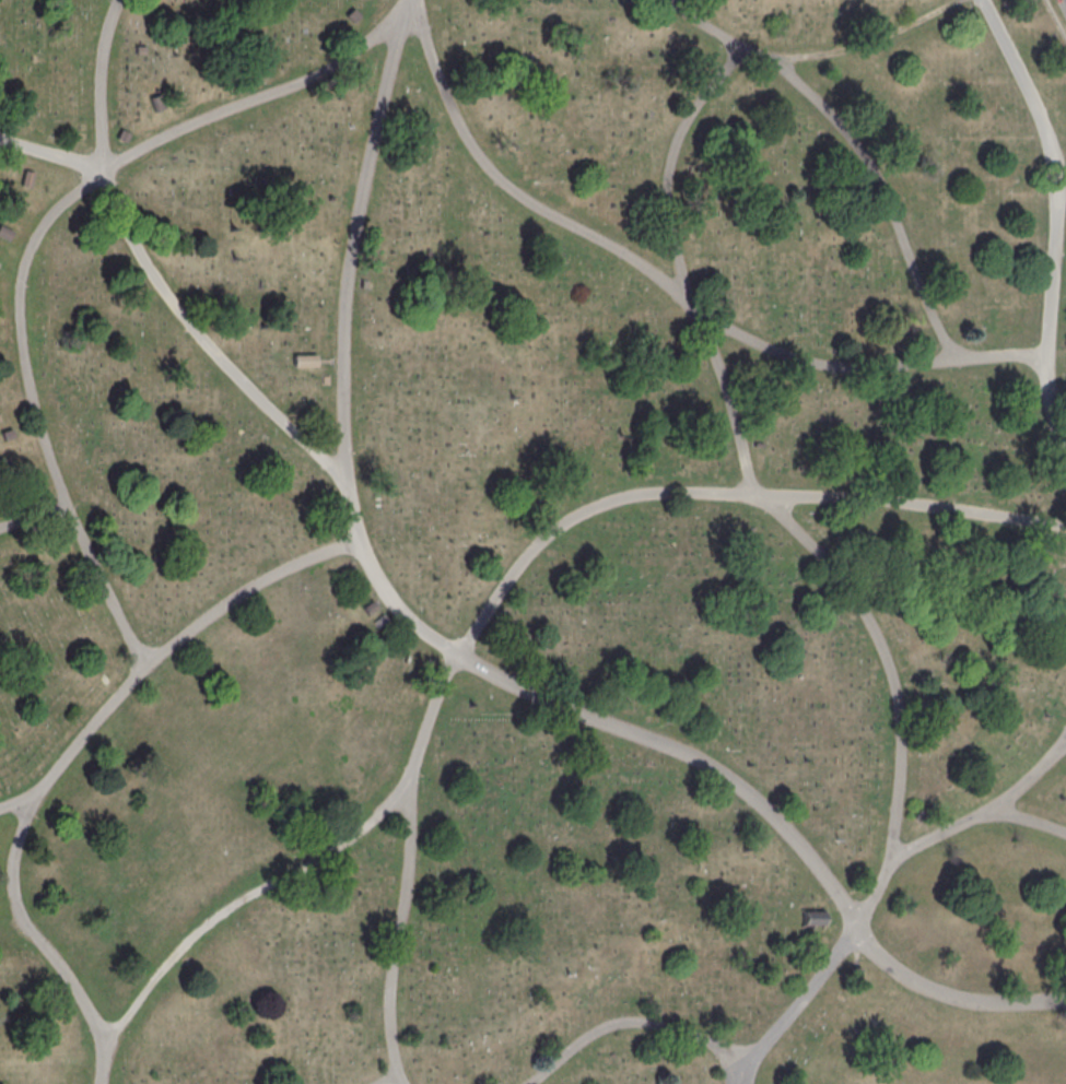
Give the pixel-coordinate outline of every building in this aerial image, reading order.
[(294,356),(294,367),(315,367),(315,356),(294,356)] [(807,923),(821,924),(822,914),(808,913),(807,923)]
